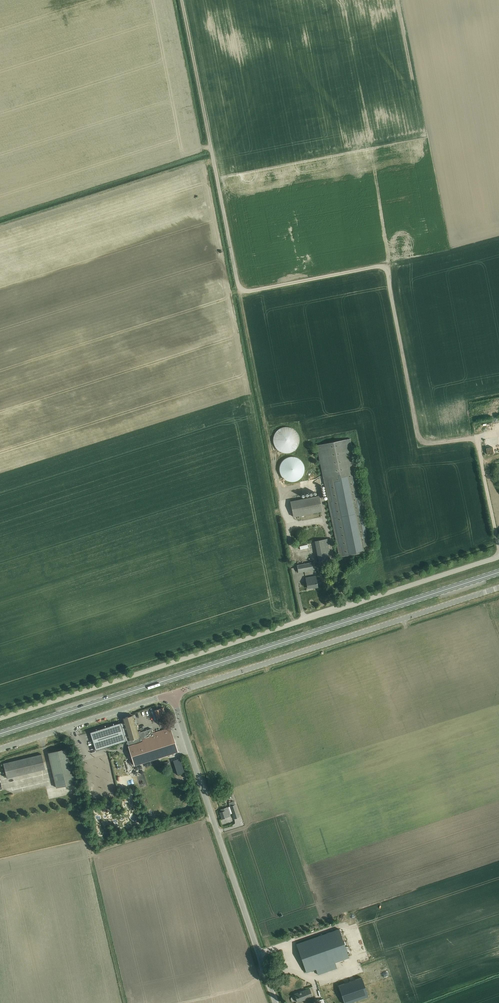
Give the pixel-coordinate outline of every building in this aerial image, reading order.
[(299,441),(299,440),(299,439),(299,438),(299,437),(298,436),(298,435),(298,434),(297,433),(296,432),(295,431),(295,430),(294,429),(293,429),(292,428),(291,428),(290,428),(289,427),(287,427),(286,427),(285,427),(284,427),(283,428),(282,428),(281,428),(280,429),(279,429),(278,430),(277,431),(276,432),(276,433),(275,434),(274,435),(274,436),(274,437),(273,438),(273,439),(273,440),(273,441),(273,442),(274,443),(274,444),(274,446),(275,447),(276,448),(277,449),(278,450),(279,451),(280,451),(281,452),(282,452),(283,453),(284,453),(285,453),(286,453),(287,453),(289,453),(290,453),(291,452),(292,452),(293,451),(294,451),(295,450),(295,449),(296,448),(297,448),(298,447),(298,446),(298,445),(299,443),(299,442),(299,441)] [(325,485),(324,485),(339,557),(373,550),(350,439),(316,445),(322,477),(323,477),(325,485)] [(304,469),(304,468),(304,467),(304,466),(304,465),(303,465),(303,464),(302,463),(302,462),(301,461),(300,460),(299,459),(298,458),(297,458),(296,458),(295,457),(294,457),(293,457),(292,457),(291,457),(290,457),(289,457),(288,457),(287,458),(286,458),(285,459),(284,459),(283,460),(283,461),(282,462),(281,462),(281,463),(280,464),(280,465),(280,466),(280,467),(279,468),(279,469),(279,470),(279,471),(280,471),(280,472),(280,473),(280,474),(281,475),(281,476),(282,477),(283,478),(284,479),(285,480),(286,480),(287,481),(288,481),(289,481),(289,482),(290,482),(291,482),(292,482),(293,482),(294,482),(295,481),(296,481),(297,481),(298,480),(299,479),(300,479),(301,478),(301,477),(302,477),(302,476),(303,475),(303,474),(304,473),(304,472),(304,471),(304,470),(304,469)] [(318,496),(291,501),(294,517),(321,512),(318,496)] [(327,539),(315,541),(319,561),(331,559),(327,539)] [(313,562),(297,565),(298,573),(314,570),(313,562)] [(313,587),(313,588),(317,587),(317,584),(320,583),(320,579),(316,580),(316,576),(306,578),(307,588),(313,587)] [(166,717),(163,708),(154,710),(157,718),(162,717),(162,718),(166,717)] [(123,721),(90,732),(96,751),(126,741),(127,740),(129,746),(130,751),(131,755),(132,755),(135,765),(178,752),(175,744),(174,741),(173,737),(171,738),(170,734),(172,734),(170,728),(154,733),(152,728),(138,732),(132,716),(123,719),(123,721)] [(68,749),(48,754),(56,788),(76,783),(68,749)] [(42,754),(3,764),(7,778),(45,769),(42,754)] [(125,762),(128,774),(134,772),(130,760),(125,762)] [(222,812),(220,813),(222,819),(230,816),(229,814),(232,813),(234,819),(239,817),(235,805),(230,806),(221,810),(222,812)] [(349,957),(339,929),(296,944),(306,972),(308,971),(316,969),(318,975),(320,974),(337,968),(335,962),(349,957)] [(338,986),(341,994),(344,1002),(349,1002),(368,996),(365,986),(362,977),(338,986)] [(305,990),(294,994),(297,1002),(308,998),(313,996),(310,989),(305,991),(305,990)]
